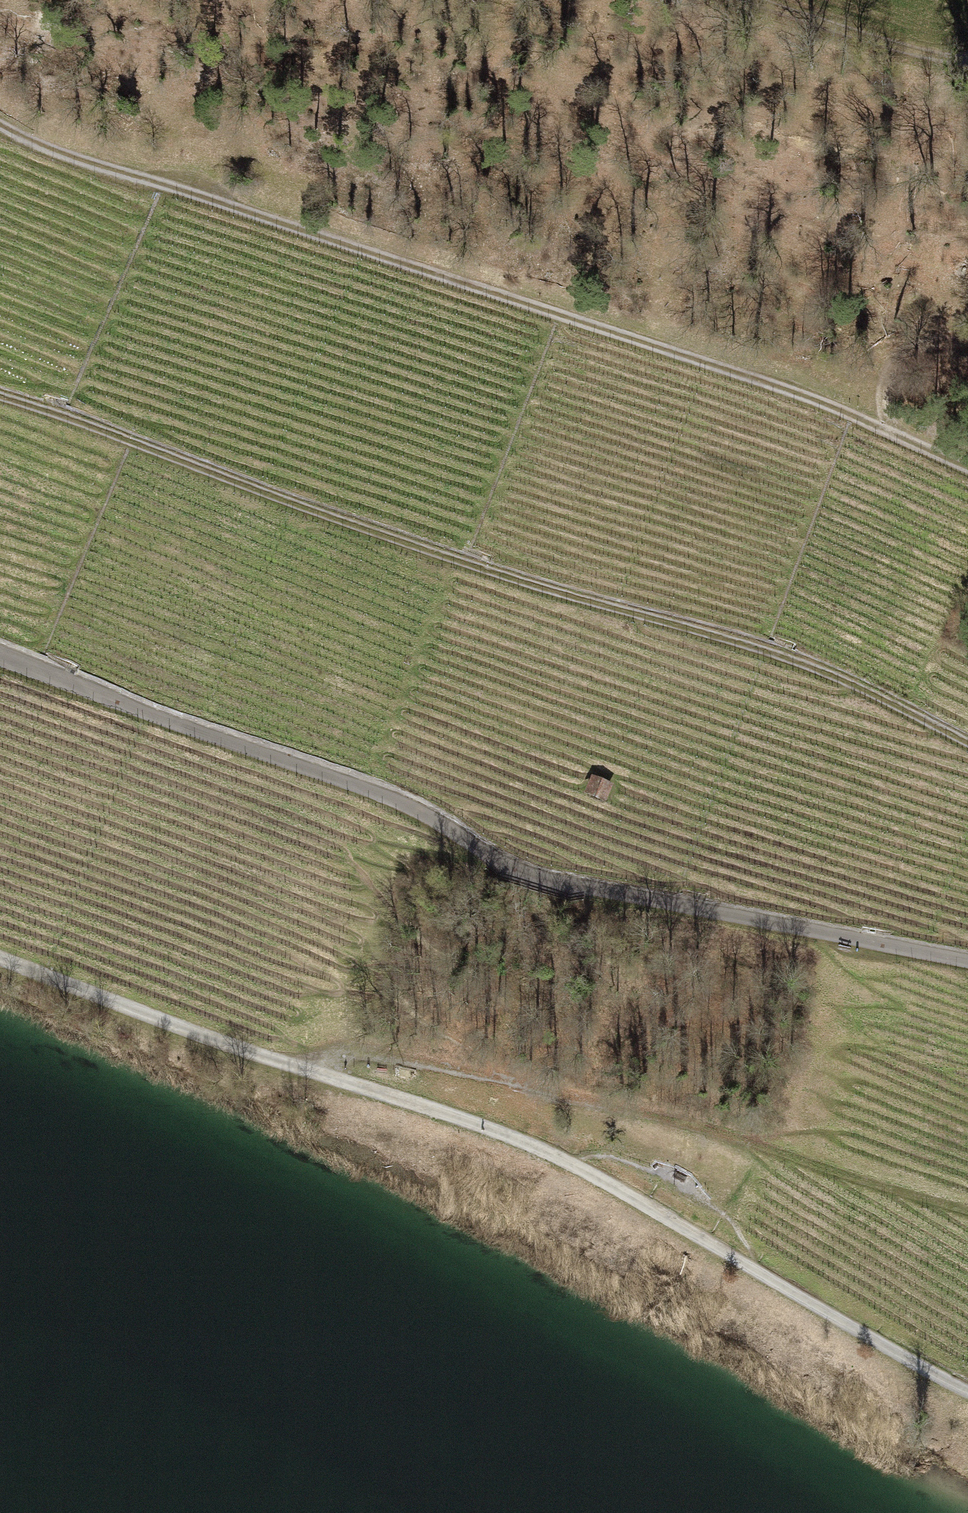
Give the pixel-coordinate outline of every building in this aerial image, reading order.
[(611,784),(594,777),(588,794),(605,801),(611,784)]
